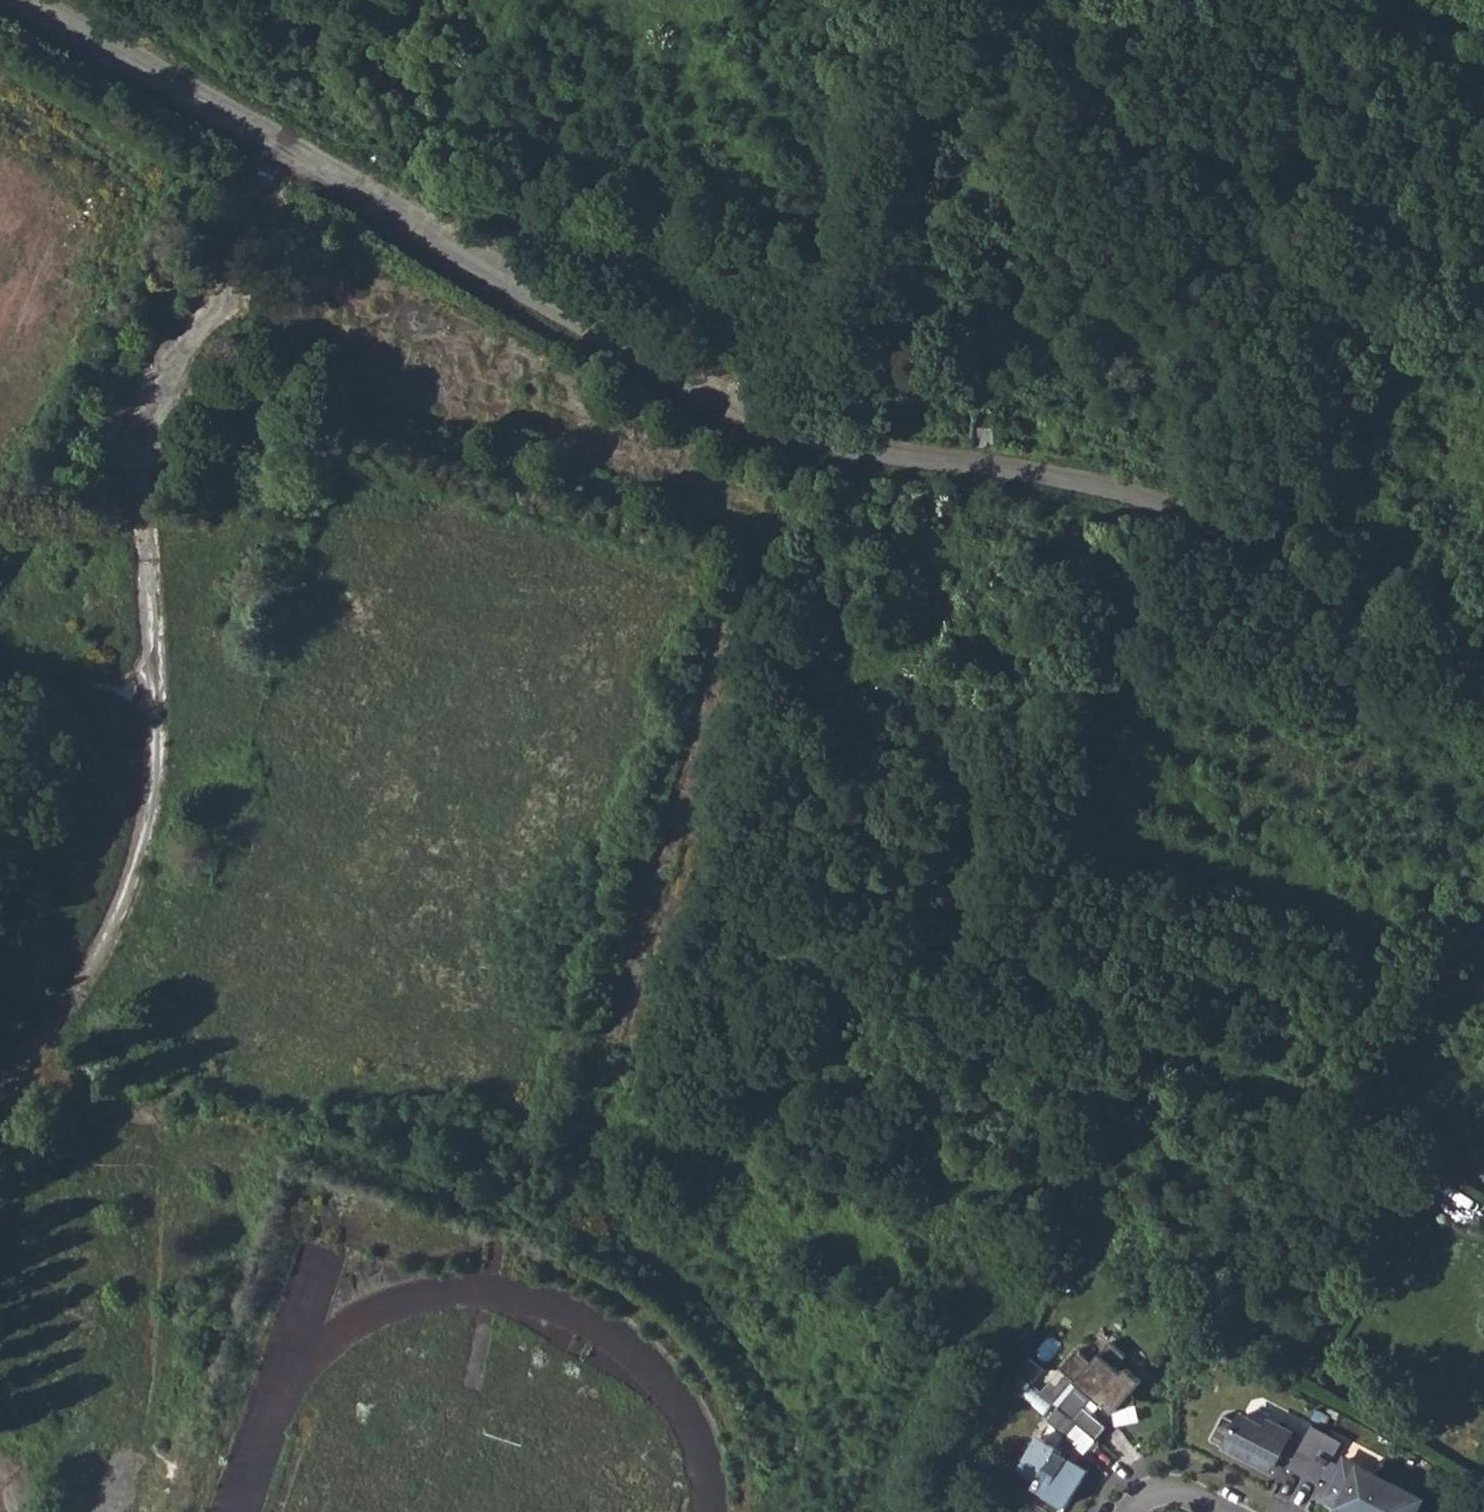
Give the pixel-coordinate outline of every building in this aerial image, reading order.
[(873,390),(870,401),(880,403),(882,392),(873,390)] [(1080,1377),(1060,1400),(1098,1434),(1109,1420),(1086,1400),(1094,1391),(1111,1405),(1139,1401),(1135,1386),(1144,1376),(1129,1362),(1125,1367),(1119,1361),(1129,1350),(1114,1336),(1078,1375),(1080,1377)] [(1098,1434),(1060,1400),(1049,1413),(1066,1429),(1057,1442),(1040,1430),(1022,1455),(1039,1467),(1031,1479),(1061,1501),(1087,1464),(1070,1452),(1078,1440),(1086,1447),(1098,1434)] [(1306,1475),(1331,1431),(1316,1422),(1306,1440),(1294,1433),(1295,1430),(1273,1417),(1269,1424),(1247,1411),(1242,1419),(1228,1410),(1214,1434),(1270,1467),(1276,1457),(1279,1459),(1283,1450),(1296,1457),(1291,1466),(1306,1475)] [(1331,1431),(1306,1475),(1322,1483),(1325,1476),(1336,1483),(1328,1498),(1352,1511),(1419,1511),(1425,1502),(1350,1459),(1346,1465),(1335,1459),(1346,1440),(1331,1431)] [(165,1461),(171,1442),(160,1439),(154,1457),(165,1461)]
